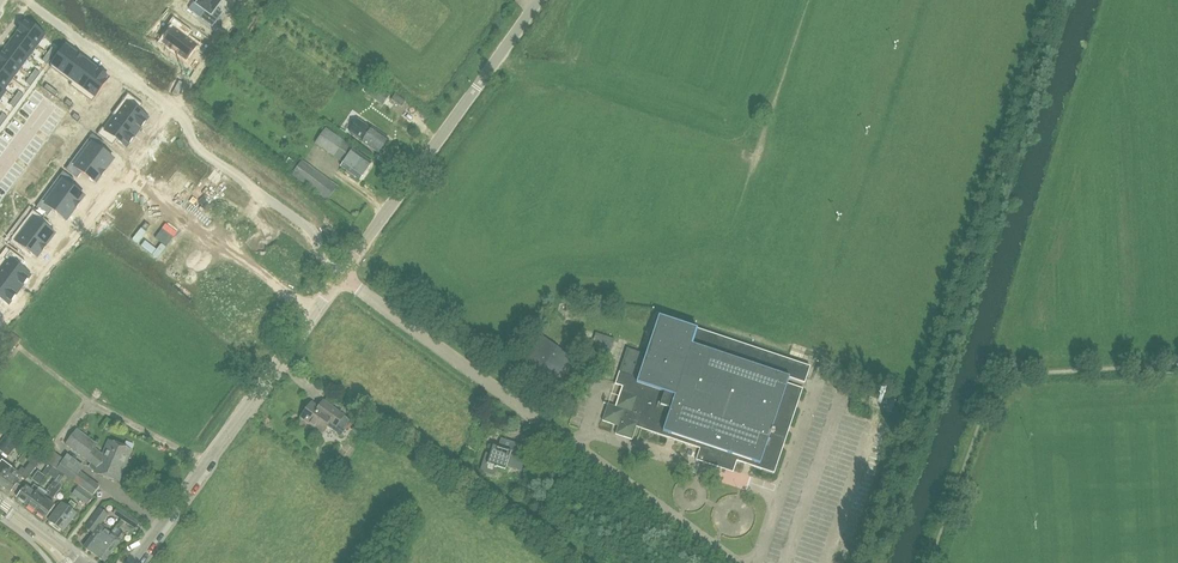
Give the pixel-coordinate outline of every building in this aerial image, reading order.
[(193,3),(203,10),(199,16),(211,25),(221,12),(214,7),(219,0),(195,0),(193,3)] [(192,32),(172,18),(167,26),(173,30),(164,44),(172,50),(171,51),(178,55),(179,54),(187,60),(197,46),(187,39),(192,32)] [(26,21),(18,32),(36,46),(45,35),(26,21)] [(195,21),(190,28),(202,36),(206,30),(195,21)] [(18,32),(10,43),(28,57),(36,46),(18,32)] [(10,43),(1,54),(20,68),(28,57),(10,43)] [(51,47),(47,54),(51,57),(56,51),(51,47)] [(66,47),(50,67),(61,76),(77,55),(66,47)] [(0,56),(0,70),(12,79),(20,68),(1,54),(0,56)] [(47,54),(42,60),(47,64),(51,57),(47,54)] [(77,55),(61,76),(71,83),(72,83),(87,63),(77,55)] [(71,83),(70,85),(80,93),(98,70),(87,63),(72,83),(71,83)] [(35,69),(30,76),(35,79),(40,73),(35,69)] [(3,90),(4,89),(12,79),(0,70),(0,87),(3,90)] [(98,70),(80,93),(92,102),(109,79),(98,70)] [(30,76),(26,82),(30,85),(35,79),(30,76)] [(383,106),(389,98),(392,94),(374,81),(365,93),(383,106)] [(46,84),(44,88),(49,92),(52,88),(46,84)] [(52,88),(49,92),(55,96),(58,92),(52,88)] [(19,91),(14,98),(19,101),(23,95),(19,91)] [(113,114),(112,114),(113,115),(114,116),(115,116),(136,132),(140,126),(141,127),(148,118),(138,111),(143,105),(128,93),(113,114)] [(401,106),(405,101),(395,93),(392,97),(391,99),(401,106)] [(14,98),(9,104),(14,107),(19,101),(14,98)] [(67,99),(64,103),(70,107),(73,104),(67,99)] [(74,113),(72,117),(77,121),(80,117),(74,113)] [(102,128),(97,134),(112,146),(117,140),(126,147),(133,138),(132,137),(136,132),(115,116),(114,116),(104,129),(102,128)] [(358,119),(349,131),(363,141),(362,142),(378,153),(388,139),(372,128),(372,129),(358,119)] [(315,143),(343,163),(353,149),(354,148),(326,127),(315,143)] [(92,134),(79,152),(105,171),(114,159),(99,148),(104,143),(92,134)] [(353,149),(343,163),(341,166),(359,180),(372,162),(353,149)] [(79,152),(65,170),(77,179),(81,173),(95,184),(105,171),(79,152)] [(24,172),(19,178),(23,181),(28,175),(24,172)] [(63,172),(49,189),(75,209),(84,197),(70,186),(74,180),(63,172)] [(49,189),(36,207),(47,216),(52,210),(66,221),(75,209),(49,189)] [(5,196),(2,203),(8,207),(12,200),(5,196)] [(25,230),(46,246),(55,234),(40,223),(45,217),(33,209),(29,215),(34,218),(25,230)] [(20,227),(7,244),(18,253),(22,247),(37,258),(46,246),(25,230),(20,226),(20,227)] [(0,269),(0,275),(18,289),(22,284),(23,284),(30,275),(21,268),(25,262),(10,251),(5,257),(7,259),(0,269)] [(8,304),(15,295),(15,294),(18,289),(0,275),(0,298),(8,304)] [(695,461),(704,464),(704,462),(733,472),(737,461),(774,474),(803,389),(787,383),(789,378),(805,383),(810,367),(716,335),(697,329),(657,316),(644,355),(627,349),(615,383),(623,386),(616,406),(608,404),(602,420),(618,426),(615,434),(632,439),(636,427),(699,448),(695,461)] [(0,347),(0,348),(9,354),(20,340),(11,332),(0,347)] [(595,332),(590,346),(609,353),(614,339),(595,332)] [(542,337),(521,366),(550,387),(565,367),(547,354),(553,345),(542,337)] [(896,400),(890,398),(886,410),(892,412),(896,400)] [(309,424),(321,432),(326,426),(341,436),(352,421),(331,407),(326,414),(321,410),(322,410),(311,402),(301,417),(310,423),(309,424)] [(77,429),(65,444),(91,464),(88,467),(94,471),(94,472),(119,483),(133,450),(109,440),(102,454),(93,448),(96,444),(77,429)] [(13,439),(6,435),(0,443),(0,451),(2,452),(13,439)] [(13,439),(2,452),(8,457),(15,448),(20,452),(24,448),(13,439)] [(506,470),(506,467),(521,472),(529,449),(521,446),(521,445),(505,440),(502,449),(493,446),(490,455),(486,453),(480,472),(494,476),(497,467),(506,470)] [(64,475),(75,483),(93,496),(100,486),(81,471),(84,467),(67,454),(64,459),(48,447),(41,457),(64,475)] [(320,467),(332,475),(341,463),(330,454),(320,467)] [(0,485),(13,469),(3,461),(0,465),(0,485)] [(20,475),(26,480),(36,467),(30,462),(20,475)] [(13,469),(0,485),(10,493),(12,489),(15,491),(20,485),(17,483),(19,480),(14,477),(17,473),(13,469)] [(39,485),(44,480),(46,477),(38,471),(32,479),(39,485)] [(36,492),(27,505),(36,512),(49,494),(50,495),(59,483),(64,476),(59,473),(46,490),(50,493),(49,494),(46,492),(43,497),(36,492)] [(45,518),(55,505),(50,502),(62,485),(59,483),(50,495),(49,494),(36,512),(45,518)] [(27,505),(36,492),(39,488),(34,484),(31,488),(27,485),(17,497),(27,505)] [(72,494),(87,505),(92,498),(78,486),(72,494)] [(56,526),(73,503),(71,502),(67,507),(61,503),(48,521),(56,526)] [(76,505),(73,503),(56,526),(63,531),(76,513),(72,510),(76,505)] [(112,514),(121,519),(126,512),(117,507),(112,514)] [(95,555),(110,533),(107,531),(107,527),(103,524),(100,525),(108,514),(100,508),(86,527),(94,534),(84,547),(95,555)] [(140,522),(126,512),(121,519),(136,529),(140,522)] [(116,537),(110,533),(95,555),(105,562),(120,540),(124,535),(119,532),(116,537)]
